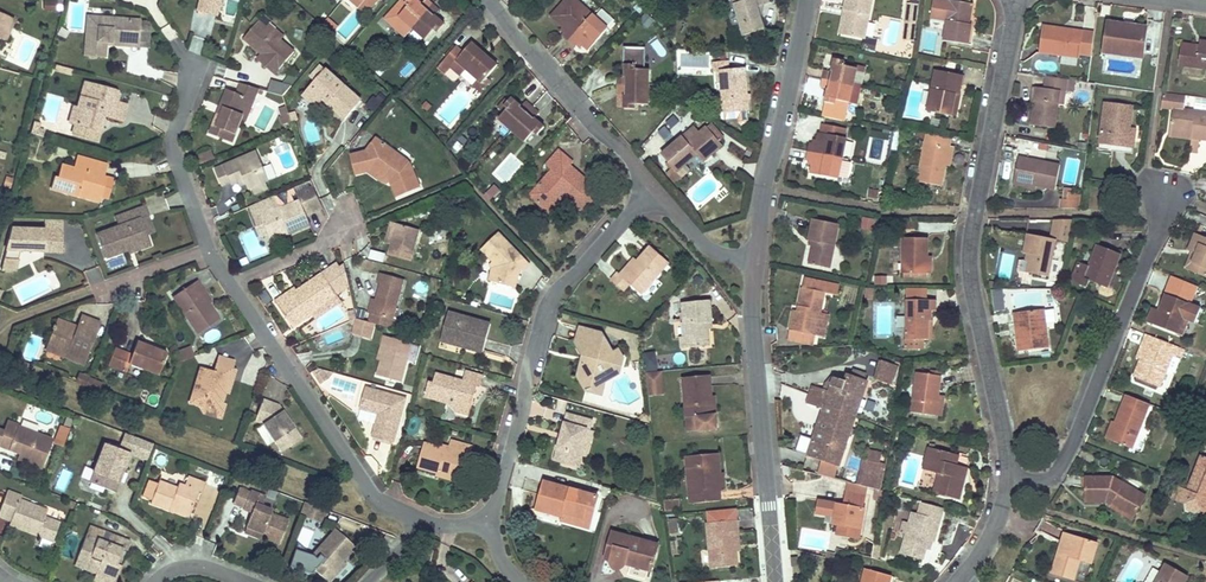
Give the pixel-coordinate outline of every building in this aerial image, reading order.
[(54,9),(54,0),(42,0),(42,9),(54,9)] [(196,10),(207,13),(211,0),(199,0),(196,10)] [(217,0),(211,0),(207,13),(213,15),(217,0)] [(392,25),(405,37),(414,27),(426,37),(436,26),(441,30),(447,23),(436,13),(439,10),(428,0),(425,0),(422,3),(419,0),(405,0),(400,0),(394,6),(402,13),(392,25)] [(579,0),(564,0),(553,12),(563,22),(567,26),(565,29),(563,31),(578,44),(580,42),(582,40),(586,43),(591,47),(610,28),(579,0)] [(770,3),(769,0),(732,0),(744,37),(764,30),(760,18),(758,14),(761,6),(764,6),(770,3)] [(874,0),(846,0),(844,9),(849,11),(844,35),(865,40),(874,0)] [(968,1),(962,0),(934,0),(931,16),(947,19),(943,40),(964,43),(966,33),(970,33),(972,24),(965,23),(968,1)] [(972,24),(975,2),(968,1),(965,23),(972,24)] [(402,13),(394,6),(384,18),(392,25),(402,13)] [(917,22),(918,9),(906,8),(905,20),(907,21),(915,21),(917,22)] [(844,35),(849,11),(844,9),(838,33),(844,35)] [(4,39),(7,32),(14,18),(0,12),(0,37),(4,39)] [(644,12),(639,20),(649,26),(654,18),(644,12)] [(103,37),(137,39),(138,19),(88,16),(85,55),(103,56),(103,43),(103,37)] [(337,26),(328,16),(323,21),(332,31),(337,26)] [(1142,53),(1145,26),(1106,20),(1102,48),(1142,53)] [(268,27),(261,21),(246,36),(264,55),(269,59),(265,64),(277,75),(296,54),(283,41),(268,27)] [(915,21),(907,21),(905,39),(913,40),(915,21)] [(286,37),(272,23),(268,27),(283,41),(286,37)] [(966,33),(964,43),(972,45),(976,25),(972,24),(970,33),(966,33)] [(1089,56),(1093,31),(1081,29),(1080,33),(1064,31),(1065,27),(1043,24),(1039,52),(1078,57),(1078,54),(1089,56)] [(70,33),(62,28),(58,33),(66,38),(70,33)] [(1178,62),(1205,66),(1205,38),(1200,37),(1200,40),(1199,47),(1181,44),(1178,62)] [(1200,40),(1182,38),(1181,44),(1199,47),(1200,40)] [(481,48),(473,40),(465,49),(458,42),(441,60),(448,67),(451,64),(458,57),(467,65),(480,77),(483,80),(487,84),(492,79),(488,75),(498,64),(488,54),(485,58),(478,51),(481,48)] [(650,105),(651,68),(645,68),(646,47),(627,47),(626,76),(620,76),(619,97),(626,97),(626,110),(638,111),(638,105),(650,105)] [(485,58),(488,54),(481,48),(478,51),(485,58)] [(1142,53),(1102,48),(1101,54),(1141,59),(1142,53)] [(265,64),(269,59),(264,55),(260,58),(265,64)] [(467,65),(458,57),(451,64),(461,72),(467,65)] [(848,102),(851,102),(857,68),(843,65),(844,60),(833,58),(830,71),(824,70),(820,88),(826,89),(821,115),(844,119),(848,102)] [(711,69),(716,68),(726,68),(725,59),(711,60),(711,69)] [(74,69),(57,65),(56,73),(72,76),(74,69)] [(859,104),(866,67),(858,65),(857,68),(851,102),(859,104)] [(750,109),(748,78),(745,78),(744,67),(726,68),(716,68),(717,82),(722,82),(723,97),(724,111),(750,109)] [(957,93),(961,74),(931,68),(923,109),(946,114),(950,91),(957,93)] [(346,117),(360,101),(323,69),(305,91),(321,104),(325,100),(324,99),(327,96),(331,99),(329,103),(346,117)] [(1075,79),(1043,75),(1041,87),(1035,86),(1032,106),(1029,124),(1052,128),(1056,101),(1058,89),(1064,89),(1073,91),(1075,79)] [(483,80),(480,77),(474,83),(482,90),(487,84),(483,80)] [(903,79),(894,77),(892,87),(901,88),(903,79)] [(268,90),(281,93),(290,84),(271,79),(268,90)] [(126,123),(131,105),(118,100),(119,94),(116,90),(110,88),(109,91),(99,88),(100,85),(86,81),(78,108),(74,106),(69,123),(75,125),(73,133),(88,137),(90,130),(101,133),(104,125),(100,124),(102,116),(106,117),(126,123)] [(254,101),(258,87),(240,83),(237,92),(225,90),(221,107),(226,109),(224,118),(219,117),(214,137),(239,144),(245,119),(249,100),(254,101)] [(1026,105),(1032,106),(1035,86),(1029,85),(1026,105)] [(321,104),(305,91),(302,95),(316,109),(321,104)] [(950,91),(946,114),(956,116),(960,93),(957,93),(950,91)] [(1183,108),(1185,95),(1162,92),(1160,105),(1161,105),(1172,107),(1169,127),(1171,127),(1170,134),(1190,137),(1198,138),(1205,139),(1205,111),(1183,108)] [(508,106),(497,116),(524,141),(535,129),(538,132),(545,125),(535,115),(539,110),(527,98),(522,103),(512,93),(504,101),(508,106)] [(1127,126),(1131,103),(1103,99),(1097,140),(1103,141),(1125,144),(1127,126)] [(250,120),(254,101),(249,100),(245,119),(250,120)] [(291,115),(288,107),(282,110),(285,115),(281,118),(285,126),(293,122),(291,115)] [(291,115),(293,122),(299,118),(296,113),(291,115)] [(680,120),(674,114),(666,121),(672,127),(680,120)] [(38,123),(32,121),(29,133),(41,136),(42,131),(36,129),(38,123)] [(693,124),(661,153),(668,162),(666,163),(670,169),(665,173),(674,183),(681,177),(675,171),(694,154),(701,161),(721,144),(718,141),(723,136),(712,123),(706,127),(705,126),(699,131),(693,124)] [(808,152),(840,157),(842,157),(845,137),(844,136),(845,127),(822,123),(821,132),(819,132),(818,137),(817,142),(813,141),(810,141),(808,152)] [(671,134),(665,126),(658,131),(663,139),(671,134)] [(1133,145),(1136,128),(1127,126),(1125,144),(1133,145)] [(948,145),(950,134),(926,129),(916,178),(940,184),(944,163),(948,145)] [(90,130),(88,137),(99,140),(101,133),(90,130)] [(1196,152),(1198,138),(1190,137),(1188,150),(1196,152)] [(369,155),(356,156),(358,174),(373,173),(381,177),(383,175),(393,180),(400,195),(421,187),(410,161),(402,162),(397,149),(382,139),(369,155)] [(1125,144),(1103,141),(1102,148),(1125,151),(1125,144)] [(949,164),(953,145),(948,145),(944,163),(949,164)] [(406,155),(397,149),(402,162),(410,161),(406,155)] [(536,186),(527,195),(542,209),(552,199),(557,204),(564,197),(581,214),(595,199),(589,192),(593,187),(581,175),(572,183),(562,173),(570,165),(572,163),(557,149),(544,162),(552,170),(543,179),(549,184),(542,191),(536,186)] [(268,177),(256,151),(215,169),(220,181),(229,177),(230,180),(238,177),(244,174),(246,179),(248,185),(251,184),(253,189),(267,183),(265,178),(268,177)] [(214,152),(203,156),(206,163),(210,161),(217,158),(214,152)] [(840,157),(808,152),(807,160),(809,160),(813,161),(812,166),(810,173),(838,178),(842,157),(840,157)] [(1057,164),(1014,155),(1009,180),(1031,185),(1052,190),(1057,164)] [(108,166),(78,158),(75,170),(62,167),(59,178),(56,177),(53,190),(74,196),(75,193),(75,189),(80,190),(79,194),(101,200),(102,196),(104,188),(102,188),(105,179),(105,178),(108,166)] [(840,175),(848,178),(852,161),(844,159),(840,175)] [(581,175),(570,165),(562,173),(572,183),(581,175)] [(14,178),(7,176),(5,187),(12,188),(14,178)] [(113,180),(105,178),(105,179),(102,188),(104,188),(102,196),(109,198),(113,180)] [(549,184),(543,179),(536,186),(542,191),(549,184)] [(1031,185),(1009,180),(1008,185),(1030,189),(1031,185)] [(274,195),(251,205),(256,217),(261,215),(270,235),(287,228),(289,234),(308,226),(311,224),(307,214),(324,207),(313,184),(296,192),(300,199),(284,206),(278,204),(274,195)] [(500,190),(493,184),(483,195),(490,201),(500,190)] [(877,191),(870,189),(869,197),(876,199),(877,191)] [(1060,199),(1060,208),(1080,208),(1081,193),(1073,192),(1073,189),(1063,189),(1062,199),(1060,199)] [(146,207),(150,217),(168,210),(161,193),(143,200),(146,207)] [(461,212),(464,198),(456,196),(453,209),(461,212)] [(547,214),(557,204),(552,199),(542,209),(547,214)] [(262,239),(270,235),(261,215),(256,217),(251,205),(248,206),(262,239)] [(121,225),(100,233),(108,256),(130,248),(129,246),(136,243),(139,248),(151,243),(143,220),(150,217),(146,207),(118,217),(121,225)] [(863,216),(861,226),(873,229),(875,218),(863,216)] [(33,251),(63,251),(62,228),(62,219),(45,219),(45,228),(14,227),(6,255),(20,260),(24,251),(27,247),(33,248),(33,251)] [(826,270),(837,226),(812,220),(806,241),(812,243),(806,266),(826,270)] [(1045,278),(1053,239),(1064,242),(1069,221),(1053,221),(1049,238),(1024,233),(1019,252),(1028,255),(1023,272),(1045,278)] [(388,255),(389,255),(411,262),(420,231),(399,225),(391,223),(386,242),(391,244),(388,255)] [(287,228),(270,235),(272,241),(289,234),(287,228)] [(1184,268),(1201,276),(1205,265),(1205,239),(1188,231),(1181,247),(1183,248),(1191,251),(1184,268)] [(526,263),(497,233),(481,248),(494,262),(498,268),(495,281),(514,286),(518,275),(513,273),(515,269),(520,270),(526,263)] [(925,255),(925,237),(900,237),(900,272),(924,272),(925,255)] [(131,251),(139,248),(136,243),(129,246),(130,248),(131,251)] [(1107,289),(1120,254),(1096,245),(1089,261),(1079,258),(1070,282),(1089,290),(1092,283),(1107,289)] [(639,295),(668,264),(649,246),(636,259),(620,276),(628,284),(639,295)] [(1184,268),(1191,251),(1183,248),(1176,266),(1184,268)] [(385,254),(371,250),(369,258),(383,261),(385,254)] [(20,260),(6,255),(2,266),(17,271),(20,260)] [(615,271),(608,278),(621,291),(628,284),(620,276),(636,259),(632,256),(617,273),(615,271)] [(498,268),(494,262),(491,265),(493,269),(489,279),(495,281),(498,268)] [(284,293),(275,300),(293,327),(313,312),(319,308),(318,306),(338,292),(350,284),(346,264),(341,268),(338,263),(298,290),(287,299),(284,293)] [(396,318),(406,279),(381,272),(377,282),(381,283),(377,299),(374,313),(378,314),(389,317),(396,318)] [(887,276),(875,276),(875,284),(887,284),(887,276)] [(797,321),(795,329),(790,328),(787,339),(813,345),(816,334),(825,336),(830,315),(821,313),(825,293),(837,295),(839,284),(805,277),(799,305),(803,306),(802,311),(798,310),(794,309),(791,320),(797,321)] [(1187,303),(1193,287),(1170,277),(1163,294),(1187,303)] [(201,292),(195,283),(172,299),(196,334),(216,320),(205,304),(198,294),(201,292)] [(287,299),(298,290),(294,286),(284,293),(287,299)] [(873,288),(864,287),(864,298),(873,299),(873,288)] [(906,288),(906,299),(927,299),(927,289),(906,288)] [(205,304),(208,301),(201,292),(198,294),(205,304)] [(343,299),(338,292),(318,306),(319,308),(313,312),(316,317),(343,299)] [(1181,317),(1182,315),(1193,319),(1198,308),(1187,303),(1163,294),(1157,310),(1153,308),(1149,310),(1144,320),(1182,336),(1189,320),(1181,317)] [(1002,295),(993,297),(995,309),(1005,307),(1002,295)] [(712,318),(709,296),(681,299),(683,330),(685,345),(708,343),(707,326),(706,319),(712,318)] [(936,309),(936,299),(927,299),(906,299),(904,299),(903,336),(903,344),(919,345),(919,336),(921,336),(926,336),(926,317),(932,317),(932,309),(936,309)] [(357,317),(355,307),(349,309),(351,319),(357,317)] [(1045,345),(1039,307),(1012,311),(1012,320),(1018,319),(1019,332),(1014,333),(1016,350),(1045,345)] [(490,319),(450,309),(443,337),(460,342),(464,343),(482,348),(490,319)] [(1109,320),(1112,312),(1107,310),(1104,319),(1109,320)] [(387,325),(389,317),(378,314),(375,322),(387,325)] [(99,321),(82,315),(78,326),(59,319),(49,345),(66,351),(64,356),(84,363),(99,321)] [(375,322),(357,317),(354,332),(371,337),(375,322)] [(603,331),(578,324),(573,343),(577,343),(580,330),(606,337),(603,331)] [(222,336),(217,328),(202,336),(207,344),(222,336)] [(582,355),(577,375),(590,378),(595,385),(603,381),(604,373),(621,365),(624,355),(617,346),(613,349),(606,337),(580,330),(577,343),(582,355)] [(402,380),(412,342),(384,334),(381,344),(386,346),(382,359),(378,373),(402,380)] [(1179,357),(1182,349),(1147,335),(1143,345),(1148,347),(1143,361),(1136,378),(1159,387),(1172,355),(1179,357)] [(128,365),(157,375),(165,352),(152,347),(150,351),(145,350),(147,345),(133,340),(128,352),(113,347),(105,365),(124,373),(128,365)] [(172,349),(177,362),(192,356),(187,344),(172,349)] [(382,359),(386,346),(381,344),(377,357),(382,359)] [(66,351),(49,345),(48,350),(64,356),(66,351)] [(1143,361),(1148,347),(1143,345),(1137,359),(1143,361)] [(1044,359),(1052,358),(1051,350),(1043,351),(1044,359)] [(232,369),(234,363),(219,358),(217,365),(232,369)] [(893,366),(879,360),(872,377),(887,382),(893,366)] [(224,380),(232,369),(217,365),(213,376),(201,371),(189,404),(197,407),(202,416),(219,406),(222,399),(221,389),(224,380)] [(604,373),(603,381),(619,372),(621,365),(604,373)] [(893,366),(887,382),(891,384),(897,368),(893,366)] [(660,368),(645,369),(648,393),(663,391),(660,368)] [(219,406),(202,416),(218,421),(235,371),(232,369),(224,380),(221,389),(222,399),(219,406)] [(434,381),(429,380),(425,394),(447,401),(450,396),(455,398),(453,402),(457,404),(468,406),(475,383),(478,384),(482,373),(467,369),(464,380),(436,371),(434,381)] [(940,392),(944,374),(921,369),(912,408),(935,413),(940,392)] [(863,378),(848,373),(846,381),(861,386),(863,378)] [(79,375),(76,383),(84,386),(87,378),(79,375)] [(590,378),(577,375),(583,388),(600,392),(603,381),(595,385),(590,378)] [(710,397),(709,377),(683,379),(685,417),(696,416),(697,431),(715,429),(714,416),(708,416),(706,397),(710,397)] [(833,377),(831,383),(828,391),(822,389),(810,385),(805,403),(822,408),(821,410),(807,455),(822,459),(818,472),(835,477),(861,393),(859,392),(861,386),(846,381),(833,377)] [(87,378),(84,386),(97,391),(100,383),(87,378)] [(828,391),(831,383),(825,381),(822,389),(828,391)] [(407,398),(368,388),(362,410),(378,414),(372,435),(395,442),(407,398)] [(942,415),(947,393),(940,392),(935,413),(942,415)] [(280,402),(264,396),(258,414),(266,417),(286,446),(303,435),(295,423),(292,426),(289,420),(292,418),(280,402)] [(450,409),(466,414),(468,406),(457,404),(453,402),(455,398),(450,396),(447,401),(450,409)] [(1132,446),(1148,405),(1126,396),(1115,420),(1112,419),(1105,435),(1132,446)] [(39,409),(36,418),(53,425),(56,416),(39,409)] [(589,428),(591,418),(567,410),(561,432),(565,433),(564,439),(559,438),(553,457),(578,464),(581,453),(577,452),(584,426),(589,428)] [(696,416),(685,417),(686,431),(697,431),(696,416)] [(2,431),(11,434),(13,427),(15,423),(6,420),(2,431)] [(72,429),(59,426),(54,443),(67,446),(72,429)] [(581,453),(587,454),(594,429),(589,428),(584,426),(577,452),(581,453)] [(47,438),(13,427),(11,434),(2,431),(1,431),(0,430),(0,448),(13,452),(21,455),(19,461),(37,467),(47,438)] [(124,432),(118,447),(147,457),(152,442),(124,432)] [(440,443),(423,439),(416,463),(437,468),(437,465),(458,470),(462,453),(468,455),(470,442),(449,437),(448,441),(446,445),(440,443)] [(1134,449),(1141,451),(1145,440),(1138,437),(1134,449)] [(120,468),(125,452),(99,444),(85,482),(111,492),(115,482),(111,480),(116,467),(120,468)] [(957,456),(926,447),(920,469),(937,474),(932,491),(957,499),(965,473),(954,469),(955,463),(957,456)] [(864,459),(881,464),(883,454),(867,450),(864,459)] [(10,458),(19,461),(21,455),(13,452),(10,458)] [(720,474),(718,453),(687,456),(692,502),(721,499),(720,490),(720,486),(716,487),(715,474),(720,474)] [(1198,457),(1195,465),(1200,468),(1197,474),(1191,472),(1185,488),(1175,484),(1170,498),(1183,503),(1185,510),(1197,515),(1203,512),(1205,513),(1205,460),(1198,457)] [(867,486),(874,488),(881,464),(864,459),(858,484),(867,486)] [(967,467),(955,463),(954,469),(965,473),(967,467)] [(436,472),(456,478),(458,470),(437,465),(437,468),(436,472)] [(111,480),(115,482),(120,468),(116,467),(111,480)] [(74,474),(63,470),(56,489),(67,493),(74,474)] [(190,498),(194,489),(196,490),(200,479),(185,473),(181,482),(176,479),(174,484),(157,477),(156,479),(147,475),(140,492),(149,495),(148,498),(166,506),(169,500),(186,507),(190,498)] [(720,490),(725,489),(723,473),(720,474),(715,474),(716,487),(720,486),(720,490)] [(1113,477),(1084,476),(1083,502),(1106,503),(1109,498),(1121,503),(1119,507),(1135,515),(1146,494),(1113,477)] [(597,494),(542,478),(534,505),(562,512),(562,509),(582,515),(586,505),(593,507),(597,494)] [(845,482),(841,503),(843,503),(845,491),(860,494),(858,506),(863,507),(867,486),(858,484),(845,482)] [(244,490),(233,486),(228,501),(238,505),(238,507),(246,510),(241,524),(261,532),(259,537),(273,542),(282,518),(265,512),(266,508),(257,504),(261,495),(244,489),(244,490)] [(16,495),(3,491),(0,500),(0,518),(6,521),(35,532),(34,536),(49,542),(56,522),(41,517),(42,511),(14,501),(16,495)] [(860,494),(845,491),(843,503),(841,503),(816,498),(814,511),(828,514),(827,521),(837,523),(859,528),(863,507),(858,506),(860,494)] [(665,510),(680,508),(679,498),(664,499),(665,510)] [(1110,509),(1133,520),(1135,515),(1119,507),(1121,503),(1109,498),(1106,503),(1112,505),(1110,509)] [(169,500),(166,506),(184,513),(186,507),(169,500)] [(906,533),(900,554),(922,560),(927,541),(931,542),(931,539),(934,540),(943,509),(921,502),(918,513),(912,534),(906,533)] [(562,512),(560,521),(587,528),(593,507),(586,505),(582,515),(562,509),(562,512)] [(706,511),(706,523),(737,521),(736,509),(706,511)] [(912,534),(918,513),(911,512),(908,523),(902,522),(899,531),(906,533),(912,534)] [(669,519),(670,532),(678,531),(677,518),(669,519)] [(34,536),(35,532),(6,521),(4,525),(34,536)] [(737,521),(706,523),(709,567),(735,565),(734,550),(733,533),(738,532),(737,521)] [(859,528),(837,523),(836,533),(857,537),(859,528)] [(261,532),(241,524),(239,530),(255,536),(259,537),(261,532)] [(124,547),(129,548),(132,540),(112,534),(109,542),(102,540),(105,531),(90,526),(77,563),(88,567),(90,562),(100,565),(98,571),(95,580),(101,581),(117,581),(124,563),(122,562),(119,561),(122,555),(124,547)] [(356,547),(337,529),(311,554),(319,562),(313,568),(327,581),(328,581),(334,576),(330,573),(341,562),(356,547)] [(626,563),(649,570),(657,545),(612,531),(603,557),(610,559),(611,565),(616,570),(622,570),(626,563)] [(1066,548),(1069,535),(1062,533),(1058,546),(1066,548)] [(1058,546),(1051,572),(1075,578),(1080,561),(1092,564),(1097,542),(1069,535),(1066,548),(1058,546)] [(98,571),(100,565),(90,562),(88,567),(98,571)] [(330,573),(334,576),(345,566),(341,562),(330,573)] [(1166,563),(1154,581),(1181,581),(1186,574),(1166,563)] [(863,568),(859,581),(887,581),(889,576),(863,568)]
